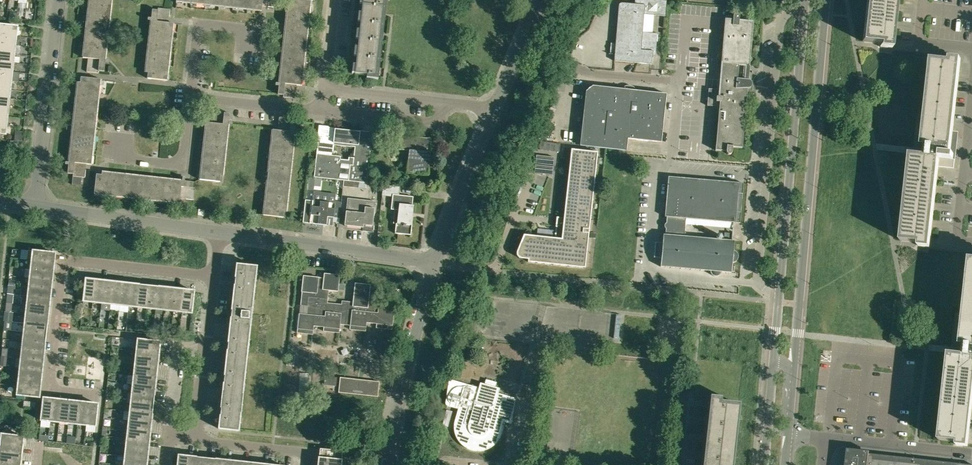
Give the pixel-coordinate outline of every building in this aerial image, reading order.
[(99,73),(99,71),(104,71),(105,63),(109,63),(109,60),(106,60),(111,0),(89,0),(83,58),(88,58),(87,72),(99,73)] [(176,2),(261,11),(262,6),(276,8),(277,0),(176,0),(176,2)] [(311,0),(289,0),(289,4),(288,4),(279,84),(276,83),(275,86),(279,86),(278,95),(284,95),(283,97),(295,99),(297,85),(302,86),(312,0),(311,0)] [(355,74),(369,76),(369,78),(378,79),(387,0),(363,0),(355,74)] [(659,0),(635,0),(635,4),(622,3),(619,6),(614,61),(641,63),(642,50),(653,51),(656,51),(658,33),(643,32),(644,14),(666,16),(667,1),(659,0)] [(864,42),(889,44),(894,0),(868,0),(864,42)] [(146,78),(167,80),(173,24),(169,23),(170,9),(158,8),(158,10),(152,10),(151,18),(148,18),(148,20),(151,21),(146,78)] [(752,59),(752,58),(751,57),(750,57),(753,22),(739,21),(740,17),(740,16),(739,16),(739,15),(738,14),(737,14),(736,14),(735,14),(734,14),(734,15),(733,16),(733,17),(726,16),(725,32),(723,59),(722,64),(739,65),(739,63),(746,62),(750,62),(751,62),(752,61),(752,59)] [(15,36),(16,26),(0,24),(0,34),(15,36)] [(15,36),(0,34),(0,43),(14,44),(20,45),(21,36),(15,36)] [(14,53),(14,44),(0,43),(0,52),(14,53)] [(653,51),(642,50),(641,63),(652,64),(653,51)] [(13,62),(14,53),(0,52),(0,61),(13,62)] [(923,146),(922,148),(922,155),(911,154),(902,241),(927,243),(935,166),(953,168),(955,159),(953,158),(953,153),(951,153),(951,148),(952,147),(953,147),(954,146),(955,145),(956,143),(956,142),(956,141),(956,140),(955,138),(955,137),(954,136),(953,135),(953,131),(950,131),(957,61),(932,59),(926,112),(917,111),(914,145),(923,146)] [(0,61),(0,70),(12,71),(13,62),(0,61)] [(744,79),(746,62),(739,63),(739,65),(722,64),(721,73),(719,72),(718,89),(709,89),(707,106),(719,107),(715,150),(726,151),(726,152),(726,153),(727,153),(728,154),(729,154),(730,154),(731,154),(731,153),(732,153),(732,152),(733,147),(742,148),(747,88),(748,88),(749,88),(750,88),(750,87),(751,87),(751,86),(752,85),(752,84),(752,83),(752,82),(751,82),(750,81),(749,80),(744,79)] [(11,80),(12,71),(0,70),(0,79),(11,80)] [(101,79),(81,77),(79,77),(69,162),(68,162),(66,162),(65,165),(69,165),(68,173),(73,174),(73,176),(72,185),(81,186),(82,177),(85,178),(86,173),(87,164),(92,165),(93,150),(95,136),(96,122),(98,108),(99,94),(101,79)] [(11,80),(0,79),(0,88),(10,89),(11,80)] [(661,143),(667,94),(637,91),(635,88),(633,87),(631,86),(629,86),(627,86),(625,86),(623,87),(622,89),(593,86),(586,91),(580,146),(627,151),(628,139),(661,143)] [(9,98),(10,89),(0,88),(0,97),(9,98)] [(8,107),(9,98),(0,97),(0,107),(8,107)] [(212,123),(206,123),(200,180),(223,182),(229,125),(232,126),(232,123),(229,122),(230,114),(225,113),(225,111),(213,110),(212,123)] [(273,130),(265,201),(264,215),(286,218),(296,133),(299,133),(299,130),(296,130),(297,122),(291,121),(291,119),(280,117),(278,131),(273,130)] [(320,127),(314,178),(344,181),(348,181),(350,166),(353,166),(354,159),(349,158),(349,161),(341,160),(341,157),(333,156),(334,145),(334,143),(335,132),(331,132),(332,128),(320,127)] [(334,145),(355,147),(366,149),(367,144),(359,143),(360,133),(359,133),(343,131),(335,130),(335,132),(334,143),(334,145)] [(355,147),(354,159),(353,166),(350,166),(348,181),(367,183),(371,145),(372,133),(360,131),(359,133),(360,133),(359,143),(367,144),(366,149),(355,147)] [(411,158),(409,172),(428,174),(432,138),(397,135),(396,149),(409,151),(408,158),(411,158)] [(559,152),(560,144),(540,142),(539,150),(559,152)] [(524,235),(517,252),(517,253),(517,254),(517,255),(517,256),(518,257),(519,258),(520,258),(521,258),(528,259),(528,262),(585,268),(585,265),(597,152),(574,150),(571,149),(564,218),(557,217),(554,238),(524,235)] [(536,156),(535,164),(553,166),(554,157),(536,156)] [(539,174),(549,175),(552,175),(553,167),(535,165),(534,173),(539,174)] [(97,174),(94,194),(180,204),(181,198),(194,200),(195,188),(193,188),(193,182),(185,181),(186,178),(183,178),(182,181),(97,171),(97,174)] [(661,266),(711,271),(711,272),(711,273),(712,274),(713,275),(714,275),(715,276),(716,276),(717,276),(718,276),(719,275),(720,275),(720,274),(721,274),(721,273),(722,272),(722,271),(731,272),(732,262),(733,262),(734,262),(734,261),(736,261),(736,260),(737,260),(738,259),(738,258),(738,257),(738,255),(738,254),(738,253),(737,253),(736,252),(735,251),(733,250),(734,240),(724,240),(724,238),(724,237),(723,235),(721,234),(720,234),(718,234),(716,234),(715,235),(714,236),(713,238),(685,236),(686,218),(740,223),(743,183),(668,177),(665,216),(667,216),(666,234),(664,234),(663,243),(655,242),(654,257),(662,258),(661,266)] [(321,179),(308,178),(308,185),(321,187),(321,179)] [(348,181),(344,181),(343,187),(344,187),(344,186),(349,187),(349,188),(349,187),(358,188),(359,188),(366,189),(367,183),(348,181)] [(392,195),(392,196),(391,210),(397,210),(395,234),(411,235),(414,205),(412,205),(413,197),(398,195),(399,186),(383,185),(382,193),(392,195)] [(376,201),(367,201),(348,198),(345,226),(363,228),(362,231),(372,232),(376,201)] [(333,226),(334,219),(334,213),(340,214),(339,219),(340,219),(341,203),(341,202),(336,201),(335,203),(321,201),(320,207),(312,206),(313,200),(305,199),(303,223),(333,226)] [(53,263),(54,253),(34,251),(28,250),(27,260),(33,261),(53,263)] [(960,354),(949,352),(940,439),(965,442),(971,377),(971,257),(970,257),(961,344),(964,345),(963,354),(960,354)] [(52,272),(53,263),(33,261),(32,269),(52,272)] [(237,265),(233,298),(253,300),(256,267),(237,265)] [(51,281),(52,272),(32,269),(31,278),(51,281)] [(350,329),(376,332),(377,328),(392,329),(397,281),(374,279),(373,289),(370,288),(371,285),(355,283),(353,302),(342,301),(342,305),(327,303),(329,290),(338,291),(340,275),(325,274),(324,278),(303,276),(302,292),(301,305),(300,314),(299,314),(297,333),(313,334),(314,326),(324,327),(324,331),(350,334),(350,329)] [(31,278),(30,287),(50,290),(51,281),(31,278)] [(84,300),(93,301),(95,281),(86,280),(84,300)] [(93,301),(102,302),(104,282),(95,281),(93,301)] [(104,282),(102,302),(111,303),(113,283),(104,282)] [(111,303),(120,304),(122,284),(113,283),(111,303)] [(120,304),(129,305),(131,285),(122,284),(120,304)] [(138,306),(140,286),(131,285),(129,305),(138,306)] [(29,296),(49,298),(50,290),(30,287),(21,286),(21,290),(20,295),(23,296),(29,296)] [(138,306),(147,307),(149,287),(140,286),(138,306)] [(158,288),(149,287),(147,307),(156,308),(158,288)] [(156,308),(165,309),(167,289),(158,288),(156,308)] [(167,289),(165,309),(174,310),(176,290),(167,289)] [(174,310),(183,311),(185,291),(176,290),(174,310)] [(194,292),(185,291),(183,311),(192,312),(194,292)] [(48,307),(49,298),(29,296),(23,296),(23,299),(22,305),(25,305),(28,305),(48,307)] [(233,298),(230,330),(249,332),(253,300),(233,298)] [(47,316),(48,307),(28,305),(25,305),(24,314),(27,314),(47,316)] [(955,311),(951,343),(960,344),(964,312),(955,311)] [(5,318),(5,321),(12,322),(14,322),(15,313),(11,312),(6,312),(6,316),(5,318)] [(47,316),(27,314),(26,323),(46,325),(47,316)] [(12,322),(5,321),(5,323),(5,326),(4,330),(11,331),(12,322)] [(45,334),(46,325),(26,323),(25,332),(45,334)] [(226,363),(246,365),(249,332),(230,330),(226,363)] [(24,341),(44,343),(45,334),(25,332),(24,341)] [(159,342),(139,339),(138,349),(158,351),(159,342)] [(44,352),(44,343),(24,341),(23,350),(44,352)] [(157,360),(158,351),(138,349),(137,358),(157,360)] [(43,361),(44,352),(23,350),(22,359),(43,361)] [(157,360),(137,358),(136,367),(156,369),(157,360)] [(42,370),(43,361),(22,359),(21,368),(42,370)] [(226,363),(223,396),(242,398),(246,365),(226,363)] [(155,378),(156,369),(136,367),(135,376),(155,378)] [(21,368),(20,377),(41,379),(42,370),(21,368)] [(155,378),(135,376),(134,385),(154,387),(155,378)] [(40,388),(41,379),(20,377),(19,386),(40,388)] [(379,382),(340,378),(339,391),(338,393),(377,397),(379,382)] [(447,406),(458,410),(455,422),(454,425),(454,427),(454,429),(454,431),(455,434),(455,435),(457,438),(458,440),(459,442),(461,444),(463,446),(464,447),(466,448),(468,449),(469,450),(471,450),(473,450),(475,451),(476,451),(480,451),(481,450),(483,450),(485,449),(487,448),(489,448),(491,445),(493,444),(494,443),(495,442),(497,439),(498,438),(499,436),(499,434),(500,433),(510,397),(498,393),(500,389),(495,387),(497,382),(486,379),(485,384),(480,383),(479,388),(449,379),(446,403),(445,404),(446,405),(447,406)] [(153,396),(154,387),(134,385),(133,394),(153,396)] [(19,386),(18,395),(39,397),(40,388),(19,386)] [(132,403),(152,405),(153,396),(133,394),(132,403)] [(242,398),(223,396),(219,429),(239,431),(242,398)] [(707,407),(701,464),(730,464),(736,404),(714,402),(714,399),(708,398),(707,407)] [(43,399),(41,419),(50,420),(52,400),(43,399)] [(62,401),(52,400),(50,420),(59,421),(62,401)] [(62,401),(59,421),(68,422),(71,402),(62,401)] [(80,403),(71,402),(68,422),(78,423),(80,403)] [(89,404),(80,403),(78,423),(87,424),(89,404)] [(151,414),(152,405),(132,403),(131,412),(151,414)] [(89,404),(87,424),(96,425),(99,405),(89,404)] [(446,410),(442,425),(448,426),(452,411),(446,410)] [(150,423),(151,414),(131,412),(125,411),(124,420),(130,421),(150,423)] [(150,423),(130,421),(129,430),(149,432),(150,423)] [(148,441),(149,432),(129,430),(128,439),(148,441)] [(3,434),(2,443),(22,445),(23,436),(3,434)] [(128,439),(127,448),(147,450),(148,441),(128,439)] [(22,445),(2,443),(1,452),(21,455),(22,445)] [(323,449),(321,449),(319,464),(340,464),(341,451),(335,451),(334,446),(335,445),(336,445),(335,445),(334,445),(333,445),(332,445),(331,445),(330,445),(329,444),(328,444),(329,445),(327,450),(323,449)] [(146,459),(147,450),(127,448),(126,457),(146,459)] [(869,453),(850,451),(848,464),(971,464),(869,453)] [(0,461),(20,464),(21,455),(1,452),(0,461)] [(179,456),(178,464),(187,464),(188,457),(179,456)] [(126,464),(146,464),(146,459),(126,457),(126,464)]
